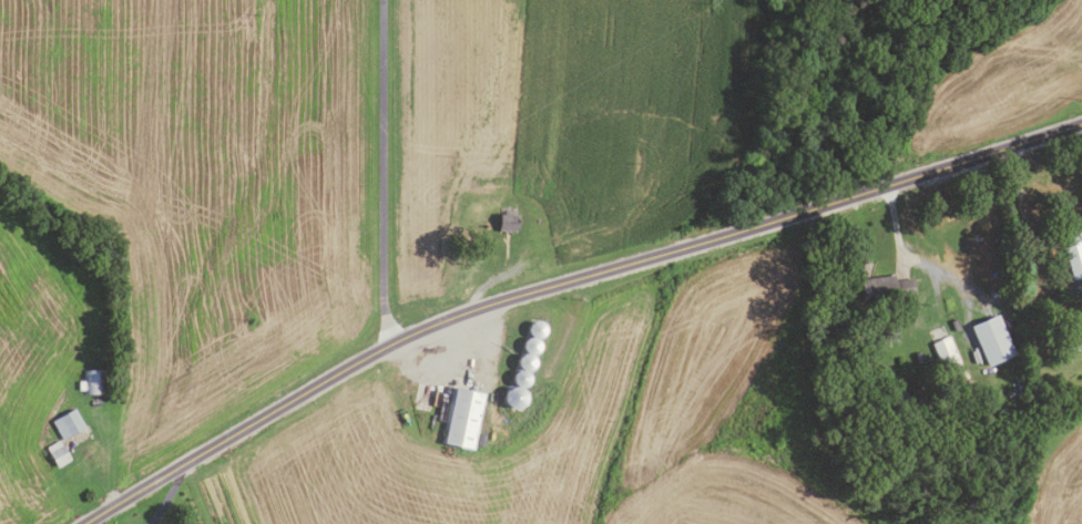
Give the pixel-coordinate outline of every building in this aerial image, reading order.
[(514,233),(498,232),(498,214),(516,214),(514,233)] [(1079,228),(1081,240),(1081,276),(1072,279),(1060,234),(1079,228)] [(862,302),(860,279),(895,275),(896,282),(913,279),(916,296),(862,302)] [(997,314),(1014,355),(987,367),(968,326),(997,314)] [(958,318),(961,329),(955,331),(951,321),(958,318)] [(543,331),(541,336),(537,337),(531,336),(528,332),(528,328),(529,325),(531,322),(534,320),(538,321),(542,323),(544,327),(543,331)] [(947,382),(930,342),(948,336),(963,376),(947,382)] [(539,348),(537,352),(532,355),(527,353),(523,350),(523,345),(524,341),(527,339),(530,338),(533,338),(538,340),(539,343),(539,348)] [(1081,340),(1081,345),(1081,349),(1068,352),(1066,342),(1081,340)] [(920,351),(923,361),(917,363),(913,353),(920,351)] [(533,364),(531,369),(527,371),(521,370),(518,367),(518,361),(519,358),(521,356),(524,355),(528,355),(532,357),(533,360),(533,364)] [(84,393),(83,370),(104,369),(105,392),(84,393)] [(529,381),(527,386),(522,388),(517,387),(513,383),(513,378),(514,374),(517,372),(520,371),(523,371),(528,373),(530,377),(529,381)] [(524,400),(524,395),(523,392),(521,389),(517,387),(513,387),(509,388),(506,391),(504,394),(504,400),(507,405),(512,408),(517,408),(522,404),(524,400)] [(473,451),(440,443),(452,388),(487,395),(473,451)] [(74,408),(84,428),(61,440),(51,421),(74,408)] [(57,441),(69,459),(57,468),(44,449),(57,441)]
